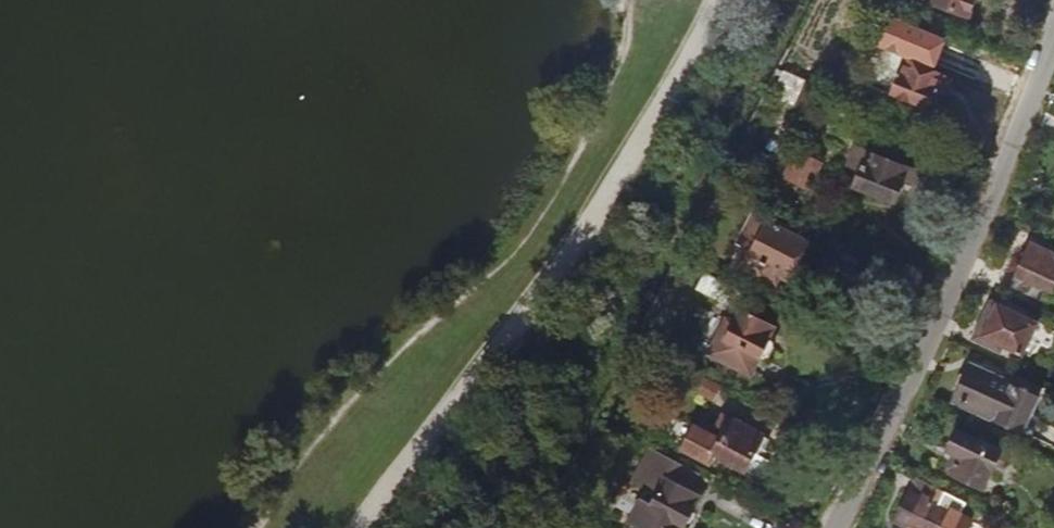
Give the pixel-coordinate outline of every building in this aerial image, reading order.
[(970,17),(977,0),(933,0),(970,17)] [(947,93),(953,79),(907,61),(893,93),(933,110),(934,107),(938,105),(941,102),(942,98),(941,94),(940,91),(947,93)] [(855,95),(867,70),(861,67),(848,92),(855,95)] [(868,102),(881,77),(867,70),(855,95),(868,102)] [(814,115),(826,90),(790,71),(777,96),(814,115)] [(1047,117),(1043,132),(1053,135),(1053,119),(1047,117)] [(914,168),(888,153),(892,145),(869,132),(852,160),(863,166),(856,178),(895,201),(897,197),(903,194),(906,187),(906,180),(899,176),(900,174),(909,178),(914,168)] [(810,192),(823,167),(801,154),(787,178),(810,192)] [(755,252),(771,221),(774,217),(759,208),(740,245),(746,248),(755,252)] [(789,277),(808,241),(771,221),(755,252),(746,248),(738,262),(773,281),(778,272),(789,277)] [(1053,288),(1053,255),(1031,245),(1024,259),(1022,260),(1017,268),(1019,271),(1010,293),(1045,308),(1053,288)] [(735,303),(744,287),(723,277),(715,293),(735,303)] [(1036,324),(992,302),(986,313),(992,316),(981,339),(997,347),(1000,342),(1022,353),(1036,324)] [(773,346),(771,338),(769,338),(775,325),(741,308),(735,321),(728,335),(720,331),(710,351),(750,372),(760,354),(763,356),(768,354),(773,346)] [(981,339),(992,316),(986,313),(974,335),(981,339)] [(728,335),(735,321),(728,317),(720,331),(728,335)] [(1018,429),(1034,394),(969,365),(954,400),(1018,429)] [(720,408),(731,389),(705,376),(695,394),(720,408)] [(767,445),(772,436),(734,415),(723,437),(696,422),(683,446),(710,460),(716,450),(763,476),(773,457),(755,448),(759,441),(767,445)] [(994,464),(1001,450),(949,425),(942,438),(950,443),(938,466),(983,486),(994,464)] [(690,489),(698,473),(650,448),(632,483),(645,489),(629,520),(644,527),(681,527),(699,494),(690,489)] [(1002,468),(1009,454),(1001,450),(994,464),(1002,468)] [(947,509),(953,495),(917,476),(895,520),(911,527),(937,527),(939,525),(946,527),(954,512),(947,509)]
